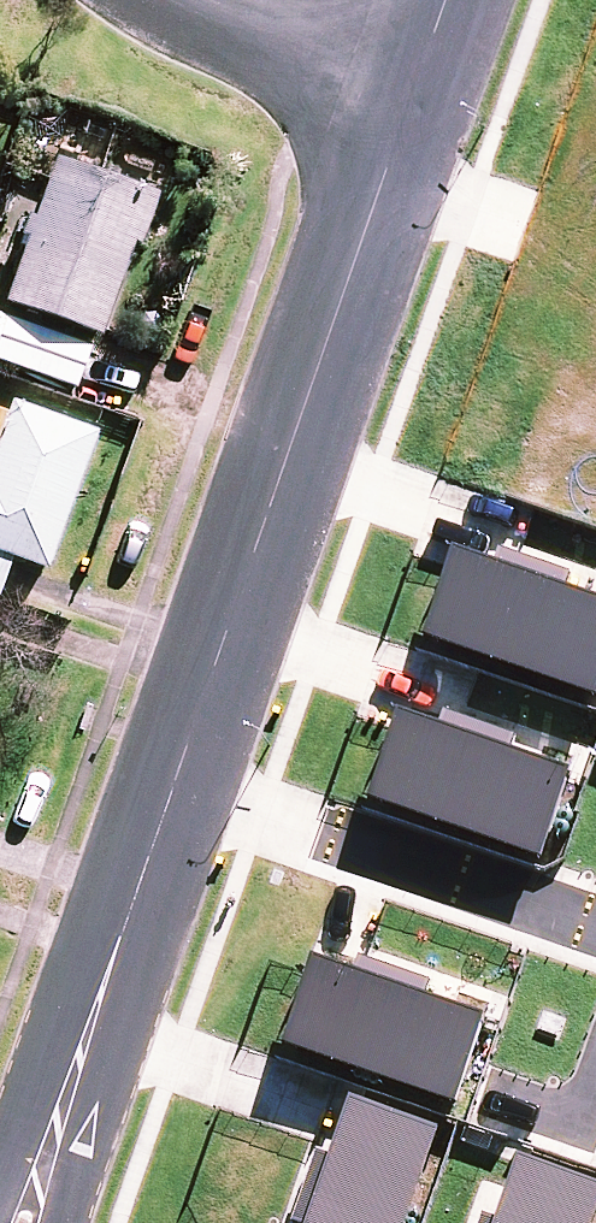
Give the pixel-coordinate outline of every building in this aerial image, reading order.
[(105,346),(155,202),(51,167),(31,224),(25,222),(18,243),(24,245),(2,311),(105,346)] [(72,394),(88,351),(0,320),(0,369),(72,394)] [(586,327),(526,497),(595,521),(595,331),(586,327)] [(44,577),(94,440),(8,408),(0,429),(0,561),(9,564),(44,577)] [(588,701),(595,678),(595,610),(446,559),(442,570),(417,644),(588,701)] [(9,564),(0,561),(0,590),(9,564)] [(361,804),(532,862),(561,777),(390,720),(385,734),(361,804)] [(279,1052),(450,1109),(479,1024),(308,967),(303,981),(279,1052)] [(432,1136),(343,1106),(302,1222),(401,1222),(432,1136)] [(595,1205),(595,1194),(511,1165),(490,1222),(590,1222),(595,1205)]
